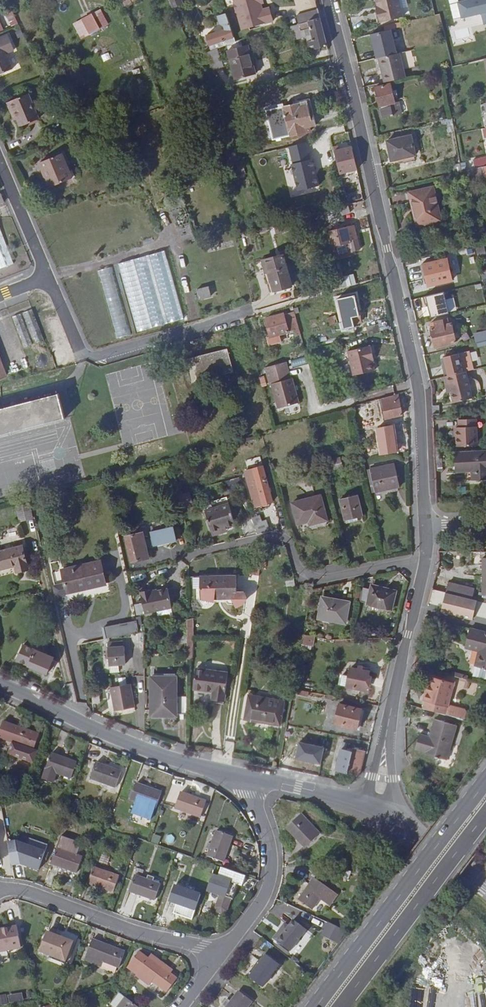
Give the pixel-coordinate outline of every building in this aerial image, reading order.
[(244,29),(275,20),(271,8),(264,10),(261,0),(236,0),(244,29)] [(379,5),(380,10),(379,11),(381,21),(407,15),(403,0),(377,0),(379,5)] [(458,1),(462,18),(482,13),(484,24),(485,23),(485,0),(464,0),(458,1)] [(308,21),(319,18),(318,10),(297,16),(299,24),(305,22),(308,21)] [(6,14),(10,26),(17,24),(13,11),(6,14)] [(225,40),(227,45),(238,42),(231,23),(228,12),(218,15),(221,22),(225,24),(226,28),(207,35),(211,45),(225,40)] [(92,13),(84,17),(91,32),(99,28),(92,13)] [(314,49),(327,46),(319,18),(308,21),(310,30),(312,37),(309,38),(310,40),(307,41),(308,47),(313,45),(314,49)] [(299,24),(298,24),(300,32),(307,31),(305,22),(299,24)] [(392,29),(370,34),(376,58),(378,58),(398,53),(392,29)] [(0,38),(0,75),(13,69),(6,53),(14,49),(8,34),(0,38)] [(247,45),(228,51),(236,80),(255,74),(247,45)] [(217,49),(207,52),(214,70),(223,67),(217,49)] [(412,51),(402,52),(404,68),(414,67),(412,51)] [(398,53),(378,58),(383,82),(405,77),(399,53),(398,53)] [(391,84),(374,88),(378,106),(381,105),(382,108),(380,108),(383,118),(402,113),(399,101),(395,102),(393,95),(397,94),(396,91),(393,91),(391,84)] [(30,93),(9,101),(13,113),(16,111),(22,126),(40,118),(30,93)] [(296,103),(283,107),(290,136),(310,131),(309,127),(315,125),(309,98),(296,102),(296,103)] [(99,124),(93,110),(85,113),(91,128),(99,124)] [(376,119),(370,120),(374,136),(380,135),(376,119)] [(415,154),(411,136),(387,141),(391,162),(403,159),(402,157),(415,154)] [(340,173),(357,169),(351,146),(335,150),(340,173)] [(62,154),(40,162),(45,174),(47,173),(52,186),(72,179),(62,154)] [(485,166),(485,157),(473,160),(475,168),(485,166)] [(313,158),(291,164),(299,192),(321,186),(313,158)] [(470,170),(472,178),(485,175),(485,177),(485,176),(485,166),(475,168),(470,170)] [(409,192),(411,202),(414,202),(420,226),(433,222),(430,212),(439,210),(433,187),(409,192)] [(414,202),(411,202),(417,226),(420,226),(414,202)] [(441,221),(439,210),(430,212),(433,222),(441,221)] [(275,233),(292,228),(290,221),(273,225),(275,233)] [(16,265),(0,222),(0,271),(16,265)] [(353,252),(358,251),(353,226),(329,232),(333,249),(351,244),(353,252)] [(353,226),(358,251),(361,250),(355,226),(353,226)] [(153,259),(159,257),(158,251),(150,252),(153,259)] [(129,266),(150,260),(153,259),(150,252),(126,258),(129,266)] [(285,254),(264,260),(267,270),(270,269),(275,290),(293,286),(285,254)] [(150,260),(166,320),(174,318),(159,257),(153,259),(150,260)] [(111,261),(113,271),(126,267),(129,266),(126,258),(111,261)] [(126,267),(140,326),(166,320),(150,260),(129,266),(126,267)] [(450,281),(445,260),(421,265),(425,286),(450,281)] [(111,267),(99,270),(107,304),(119,302),(111,267)] [(127,329),(140,326),(126,267),(113,271),(127,329)] [(353,274),(344,277),(347,287),(356,284),(353,274)] [(208,286),(198,289),(201,299),(210,297),(208,286)] [(426,297),(430,317),(448,313),(443,293),(426,297)] [(356,295),(337,299),(339,308),(337,308),(338,311),(340,310),(344,330),(354,328),(354,325),(361,323),(356,295)] [(34,307),(14,314),(25,345),(45,339),(34,307)] [(296,330),(291,314),(284,316),(284,315),(266,320),(271,337),(267,338),(269,346),(281,342),(279,335),(288,333),(288,332),(296,330)] [(432,328),(437,347),(461,341),(458,328),(456,328),(454,322),(449,324),(447,318),(432,322),(433,328),(432,328)] [(367,327),(369,335),(381,332),(379,324),(367,327)] [(477,343),(485,340),(485,331),(475,334),(477,343)] [(226,342),(184,354),(190,376),(232,364),(226,342)] [(374,371),(371,361),(370,357),(373,356),(371,345),(347,351),(353,376),(374,371)] [(438,369),(440,378),(461,373),(468,371),(465,359),(460,360),(459,354),(445,358),(447,367),(438,369)] [(436,360),(438,369),(447,367),(445,358),(436,360)] [(289,370),(272,375),(276,392),(275,392),(281,417),(302,411),(295,386),(294,387),(289,370)] [(461,373),(440,378),(442,387),(446,386),(447,392),(450,403),(468,399),(461,373)] [(65,418),(58,394),(0,409),(0,435),(65,418)] [(394,395),(382,399),(386,419),(402,416),(399,400),(395,400),(394,395)] [(367,406),(353,409),(358,432),(375,429),(373,419),(369,419),(367,406)] [(455,429),(456,447),(477,446),(475,419),(458,421),(458,429),(455,429)] [(387,427),(378,429),(380,440),(388,439),(387,427)] [(474,474),(478,474),(479,481),(485,480),(485,452),(476,453),(466,453),(453,454),(454,472),(474,471),(474,474)] [(376,493),(400,488),(395,465),(371,470),(376,493)] [(272,501),(264,470),(263,466),(252,469),(256,481),(248,483),(255,506),(272,501)] [(240,484),(238,478),(222,483),(223,488),(240,484)] [(340,498),(345,519),(357,517),(362,515),(357,494),(340,498)] [(321,496),(292,503),(298,524),(309,521),(310,524),(327,520),(321,496)] [(33,517),(30,502),(18,505),(22,520),(33,517)] [(207,511),(210,524),(232,518),(233,524),(236,523),(231,504),(207,511)] [(232,518),(210,524),(213,534),(222,533),(221,528),(227,526),(233,524),(232,518)] [(266,521),(255,524),(258,534),(269,529),(266,521)] [(152,547),(176,542),(173,527),(149,532),(152,547)] [(8,533),(9,540),(18,539),(17,532),(8,533)] [(142,533),(124,537),(131,563),(148,559),(142,533)] [(0,552),(0,569),(15,566),(17,573),(28,570),(23,546),(0,552)] [(101,563),(62,571),(67,594),(105,585),(101,563)] [(238,577),(189,577),(189,599),(233,600),(232,606),(241,606),(246,603),(246,593),(237,593),(238,577)] [(445,593),(475,600),(477,590),(447,583),(445,593)] [(368,593),(366,606),(391,611),(394,593),(369,589),(368,593)] [(137,593),(142,612),(169,607),(165,590),(149,593),(149,590),(137,593)] [(432,591),(429,604),(442,608),(440,614),(471,622),(472,615),(485,619),(485,605),(432,591)] [(359,605),(366,606),(368,593),(361,593),(359,605)] [(345,624),(348,606),(328,602),(325,621),(345,624)] [(106,639),(140,633),(137,622),(104,628),(106,639)] [(485,636),(485,634),(471,630),(466,649),(480,653),(476,667),(485,670),(485,636)] [(314,638),(304,636),(301,652),(312,653),(314,647),(312,647),(314,638)] [(108,647),(110,664),(125,663),(123,640),(115,641),(115,647),(108,647)] [(54,658),(20,644),(14,660),(48,674),(54,658)] [(476,667),(473,678),(485,681),(485,670),(476,667)] [(227,673),(195,669),(193,689),(212,692),(211,700),(224,701),(227,673)] [(369,672),(351,669),(346,686),(365,690),(366,685),(369,686),(371,677),(368,677),(369,672)] [(177,715),(177,714),(177,697),(177,679),(165,679),(165,677),(152,676),(152,713),(165,713),(165,715),(177,715)] [(454,683),(431,677),(423,709),(446,715),(448,708),(454,683)] [(134,684),(114,684),(115,709),(135,709),(134,684)] [(284,701),(248,696),(243,720),(279,726),(284,701)] [(177,714),(187,714),(188,697),(177,697),(177,714)] [(360,711),(338,706),(334,725),(356,730),(360,711)] [(451,706),(448,708),(446,715),(465,721),(467,712),(465,709),(451,706)] [(447,759),(456,726),(434,719),(429,737),(419,735),(415,750),(447,759)] [(38,751),(33,750),(38,735),(2,722),(0,730),(0,738),(12,743),(8,756),(33,765),(38,751)] [(324,749),(300,743),(296,760),(321,766),(324,749)] [(349,751),(341,749),(337,774),(345,776),(346,772),(359,775),(365,751),(349,747),(349,751)] [(71,778),(76,764),(50,755),(42,779),(51,783),(55,773),(71,778)] [(121,773),(96,764),(90,779),(116,787),(121,773)] [(161,794),(136,785),(130,799),(156,808),(161,794)] [(206,803),(180,794),(175,808),(201,817),(206,803)] [(21,805),(16,816),(24,819),(28,807),(21,805)] [(302,816),(299,818),(318,838),(321,836),(302,816)] [(318,838),(299,818),(288,828),(307,849),(318,838)] [(231,836),(216,831),(206,857),(222,862),(231,836)] [(7,839),(12,865),(19,863),(15,842),(7,839)] [(27,846),(15,842),(19,863),(37,871),(47,846),(29,840),(27,846)] [(65,846),(63,851),(73,854),(75,850),(65,846)] [(63,851),(56,848),(51,863),(76,872),(81,857),(73,854),(63,851)] [(177,853),(175,860),(192,865),(194,858),(177,853)] [(118,877),(93,868),(87,883),(113,892),(118,877)] [(217,878),(211,876),(206,891),(218,895),(214,907),(217,910),(221,912),(225,911),(229,899),(231,899),(236,885),(242,887),(245,877),(221,868),(217,878)] [(132,876),(127,890),(153,899),(158,885),(132,876)] [(327,888),(314,878),(299,901),(311,910),(327,888)] [(198,894),(172,885),(167,900),(193,909),(198,894)] [(295,918),(278,939),(290,949),(307,927),(295,918)] [(338,943),(344,929),(327,921),(321,936),(338,943)] [(0,930),(0,952),(21,948),(18,927),(0,930)] [(45,932),(40,947),(65,957),(71,942),(45,932)] [(90,940),(84,955),(117,967),(123,952),(90,940)] [(169,974),(148,959),(147,959),(138,952),(133,959),(135,961),(129,969),(137,974),(135,976),(149,986),(152,982),(166,992),(176,979),(169,974)] [(151,954),(148,959),(169,974),(173,970),(151,954)] [(279,965),(266,956),(249,977),(262,986),(279,965)] [(227,1006),(247,1006),(252,1001),(239,990),(231,1002),(227,1006)] [(8,994),(9,1001),(23,1000),(22,992),(8,994)] [(119,994),(111,1005),(114,1006),(120,1006),(126,999),(119,994)] [(126,999),(120,1006),(137,1006),(126,999)]
